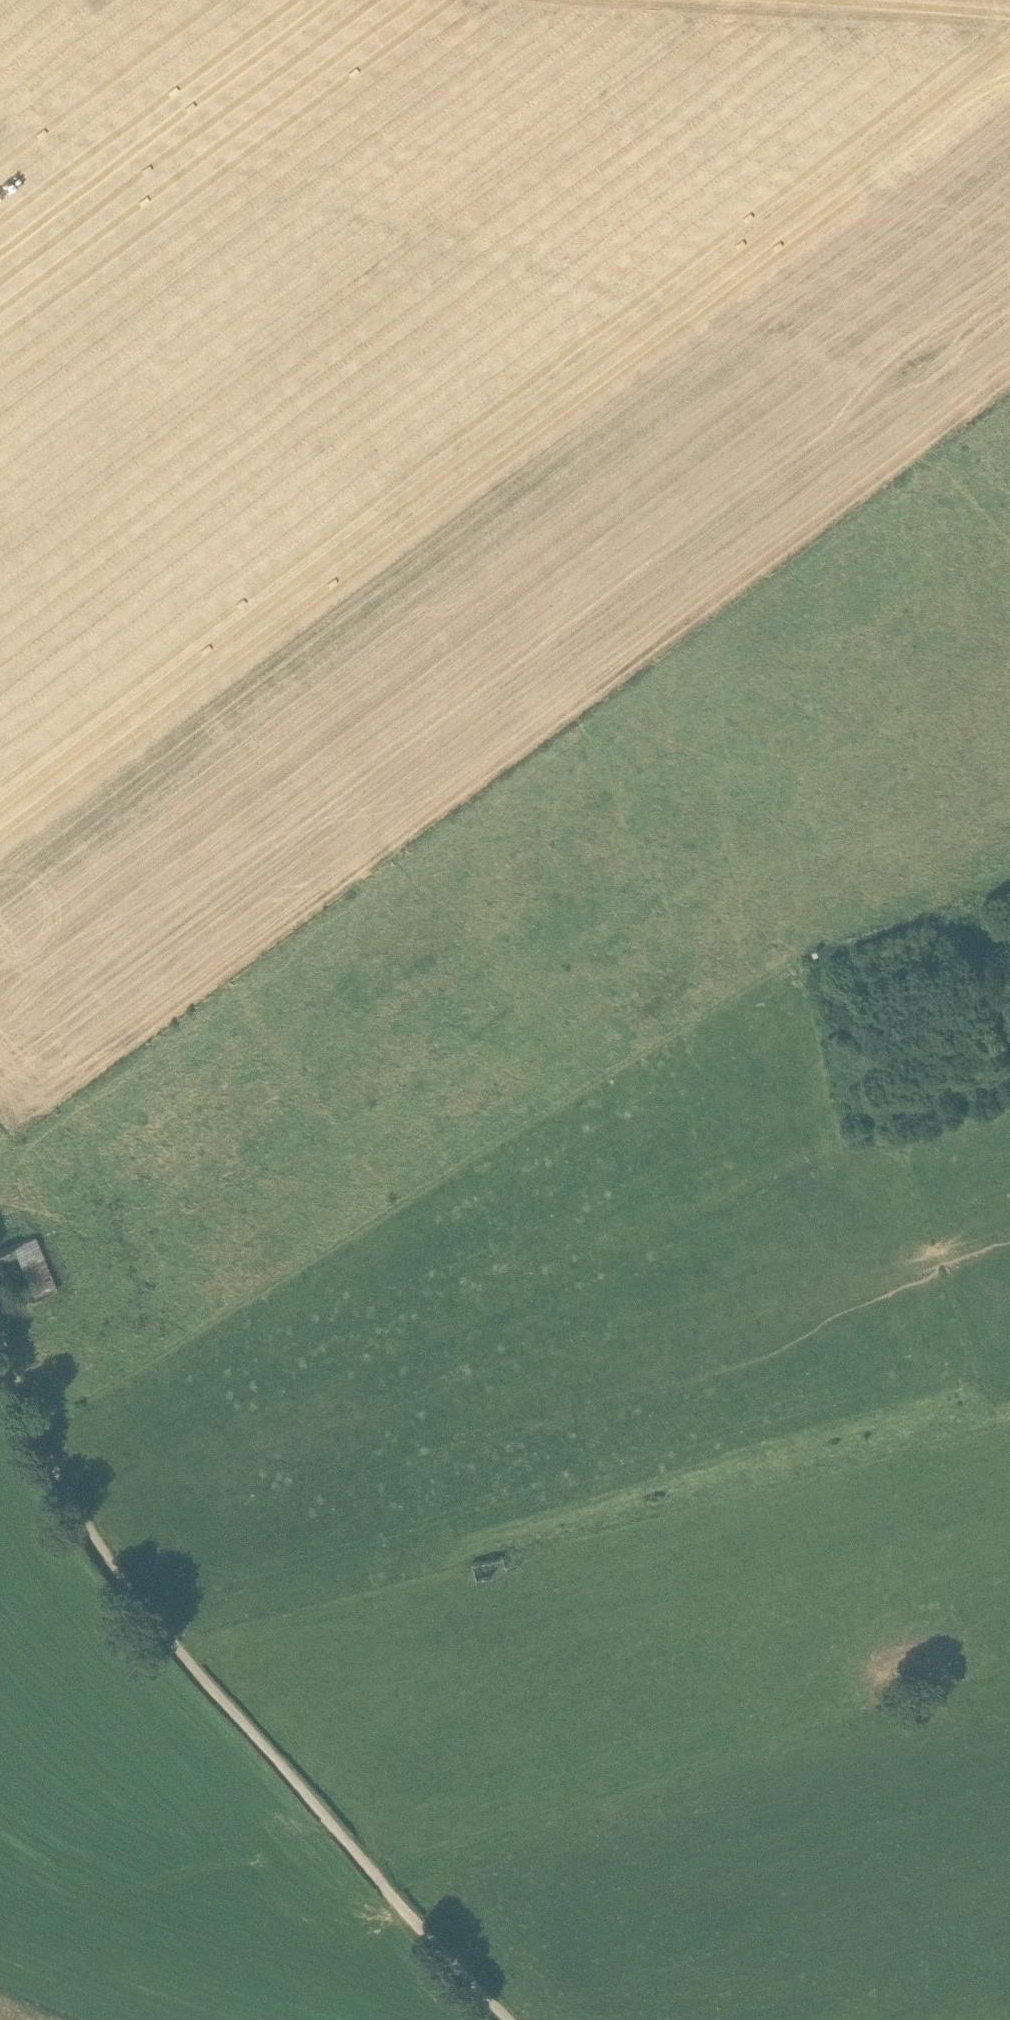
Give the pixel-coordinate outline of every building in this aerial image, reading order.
[(32,1239),(0,1252),(0,1281),(11,1308),(52,1291),(32,1239)]
